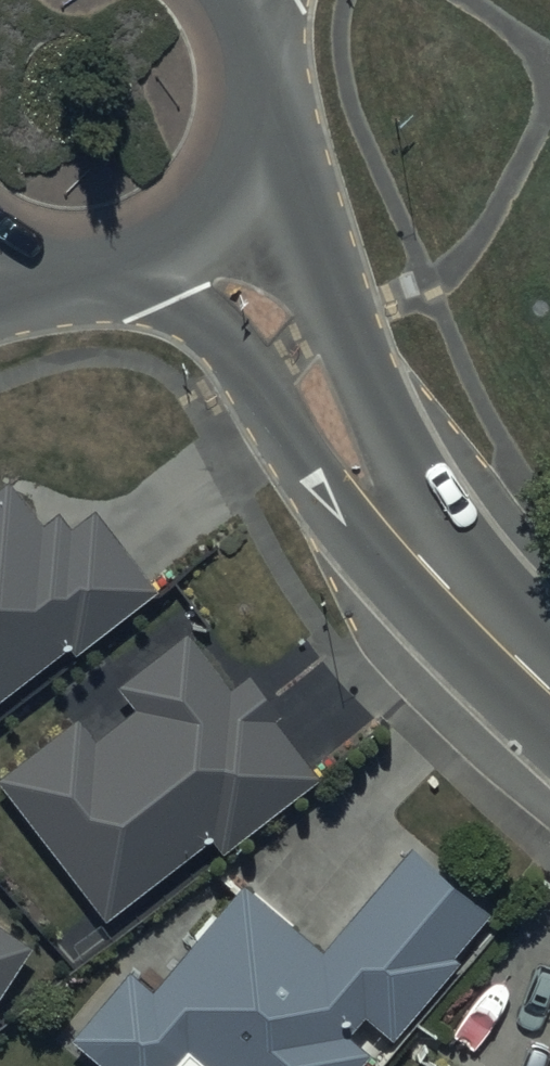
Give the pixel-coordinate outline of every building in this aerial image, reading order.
[(64,641),(72,650),(153,586),(91,508),(68,526),(55,509),(40,521),(3,475),(0,478),(0,691),(64,641)] [(0,769),(0,786),(100,916),(207,834),(218,848),(313,775),(268,716),(276,709),(245,668),(225,683),(184,630),(115,683),(133,706),(91,738),(73,714),(0,769)] [(364,1048),(344,1031),(359,1013),(388,1037),(454,958),(448,953),(483,912),(405,846),(319,949),(236,880),(147,986),(125,968),(67,1038),(100,1065),(168,1065),(184,1047),(206,1065),(349,1065),(364,1048)] [(26,944),(0,927),(0,983),(26,944)] [(434,1057),(428,1065),(448,1065),(434,1057)]
